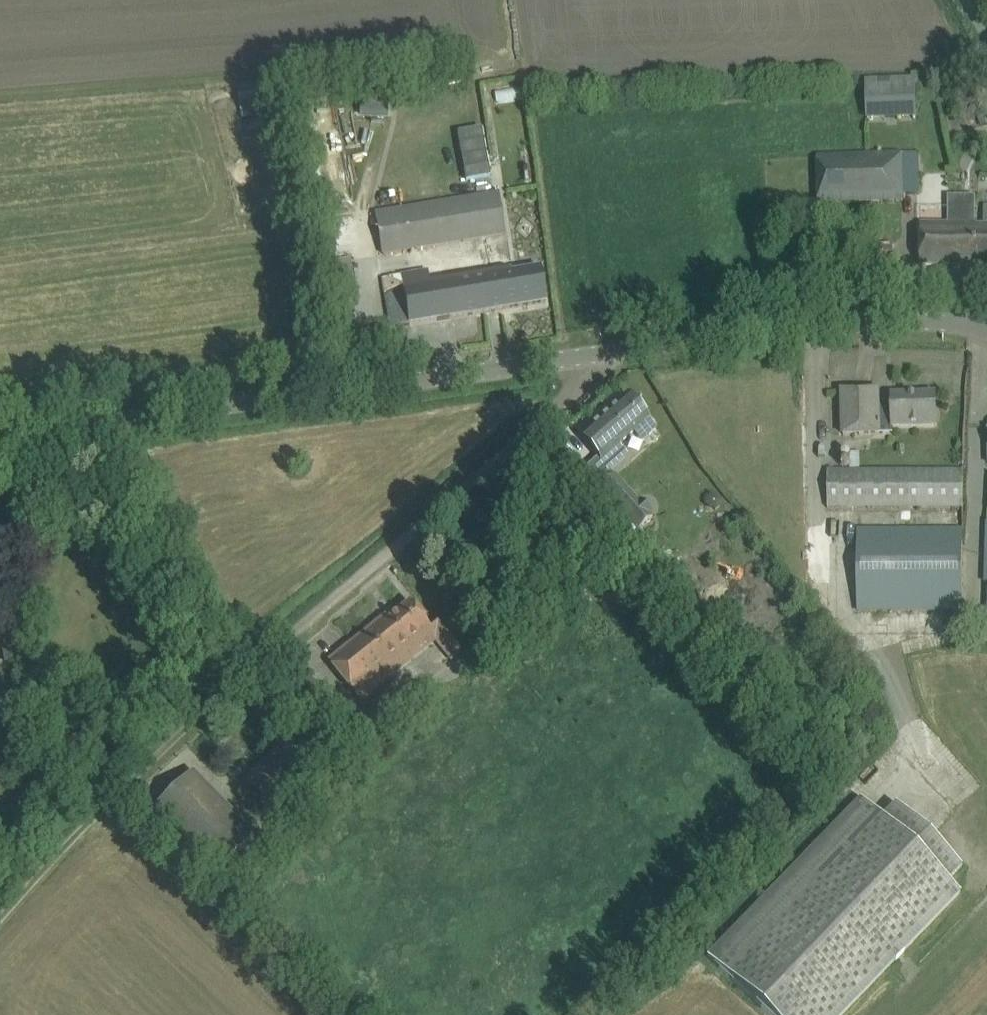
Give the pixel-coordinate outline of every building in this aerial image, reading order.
[(862,120),(913,119),(912,78),(860,79),(862,120)] [(494,103),(522,99),(520,87),(493,91),(494,103)] [(360,116),(388,117),(389,94),(361,92),(360,116)] [(818,156),(819,202),(904,200),(903,195),(903,175),(902,153),(818,156)] [(918,174),(903,175),(903,195),(919,194),(918,174)] [(377,212),(383,253),(506,233),(499,192),(377,212)] [(949,223),(921,223),(921,266),(986,266),(986,225),(975,225),(975,223),(975,195),(948,195),(949,223)] [(355,284),(351,257),(327,261),(331,288),(355,284)] [(391,328),(546,302),(540,266),(510,271),(508,258),(383,278),(391,328)] [(842,390),(844,435),(880,434),(879,426),(893,425),(893,428),(937,427),(936,394),(892,396),(892,400),(879,400),(878,389),(842,390)] [(628,395),(581,436),(598,456),(598,457),(601,460),(619,444),(620,444),(633,432),(642,442),(643,441),(656,429),(657,428),(648,419),(641,410),(628,395)] [(964,508),(963,470),(828,471),(828,509),(964,508)] [(600,490),(636,535),(650,523),(647,519),(650,516),(640,504),(637,507),(614,478),(600,490)] [(963,611),(963,530),(859,530),(859,611),(963,611)] [(655,566),(664,579),(676,570),(666,558),(655,566)] [(386,615),(350,644),(375,675),(378,679),(383,685),(437,642),(429,631),(431,628),(410,603),(389,619),(386,615)] [(431,628),(429,631),(437,642),(452,660),(462,653),(438,623),(431,628)] [(350,644),(329,662),(356,696),(378,679),(375,675),(350,644)] [(2,649),(4,663),(15,661),(13,647),(2,649)] [(286,735),(254,770),(273,787),(304,751),(286,735)] [(255,836),(193,773),(150,815),(212,878),(255,836)] [(768,1014),(843,1014),(960,894),(948,882),(961,868),(895,804),(881,818),(859,797),(706,956),(768,1014)]
